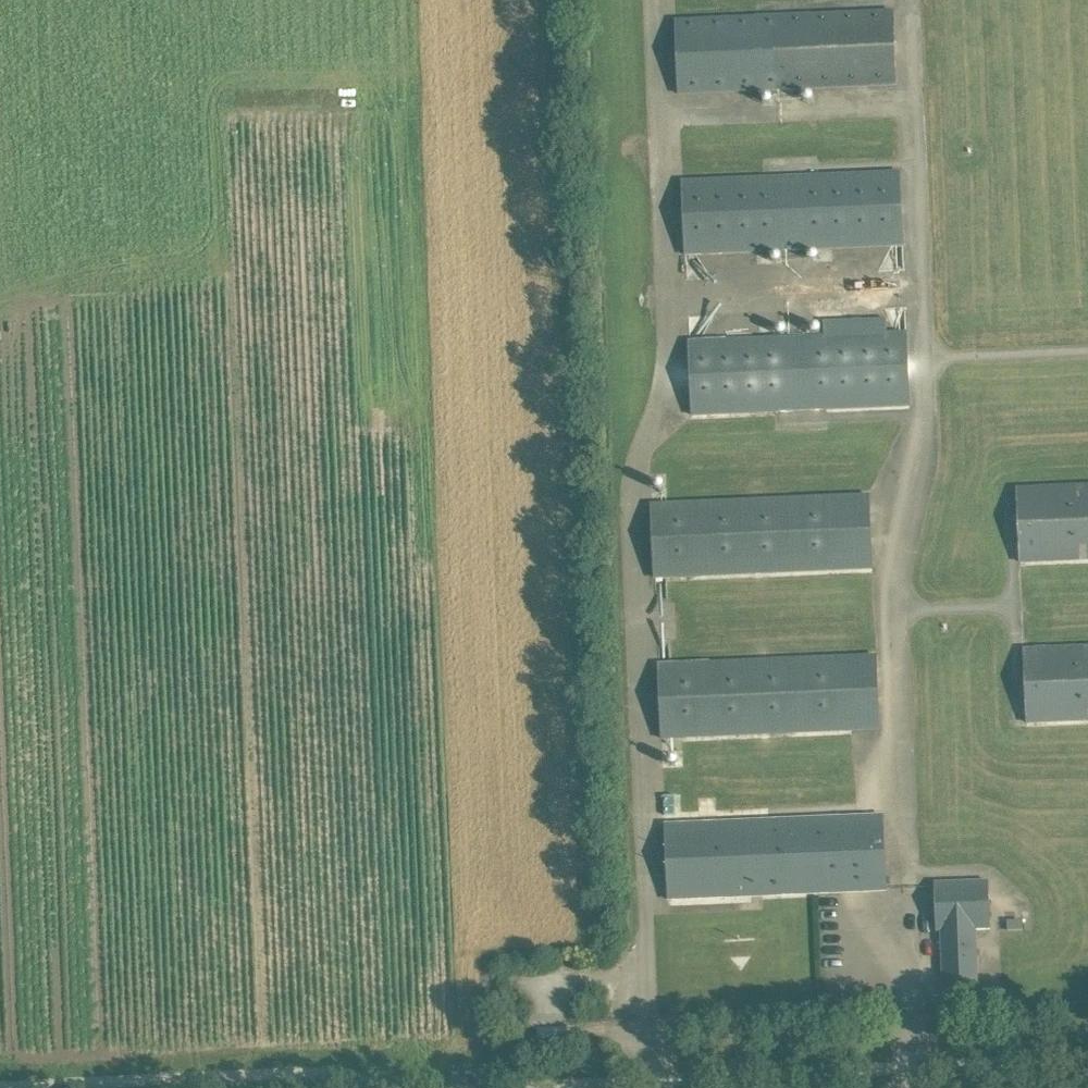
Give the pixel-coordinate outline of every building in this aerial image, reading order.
[(678,96),(895,87),(892,15),(675,24),(678,96)] [(685,257),(903,248),(899,174),(682,183),(685,257)] [(824,320),(825,338),(689,345),(693,419),(911,407),(907,333),(887,334),(886,317),(824,320)] [(1017,486),(1020,564),(1087,561),(1087,483),(1017,486)] [(656,580),(872,571),(869,499),(653,508),(656,580)] [(1023,648),(1027,723),(1087,720),(1087,644),(1023,648)] [(662,742),(880,733),(877,659),(659,668),(662,742)] [(669,905),(887,896),(883,821),(666,830),(669,905)] [(979,993),(978,983),(976,928),(990,928),(988,880),(936,882),(938,930),(941,930),(944,995),(979,993)]
